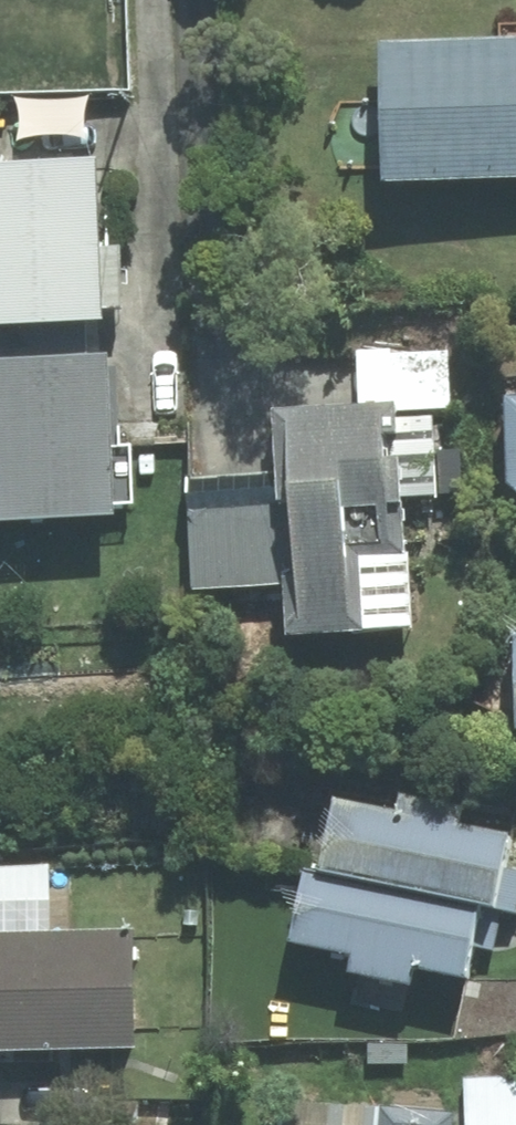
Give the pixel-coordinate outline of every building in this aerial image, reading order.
[(375,54),(362,127),(363,200),(515,197),(515,50),(375,54)] [(0,181),(0,339),(82,338),(80,180),(0,181)] [(0,369),(0,539),(102,538),(101,369),(0,369)] [(496,409),(494,512),(515,513),(515,409),(496,409)] [(412,418),(264,423),(260,508),(288,646),(347,650),(352,586),(400,589),(412,418)] [(492,638),(487,746),(515,747),(515,639),(492,638)] [(493,849),(322,811),(277,959),(455,998),(493,849)] [(34,943),(34,913),(0,913),(0,1057),(123,1056),(122,942),(34,943)] [(460,1081),(462,1124),(515,1124),(515,1079),(460,1081)] [(446,1115),(310,1104),(308,1124),(445,1124),(446,1115)]
